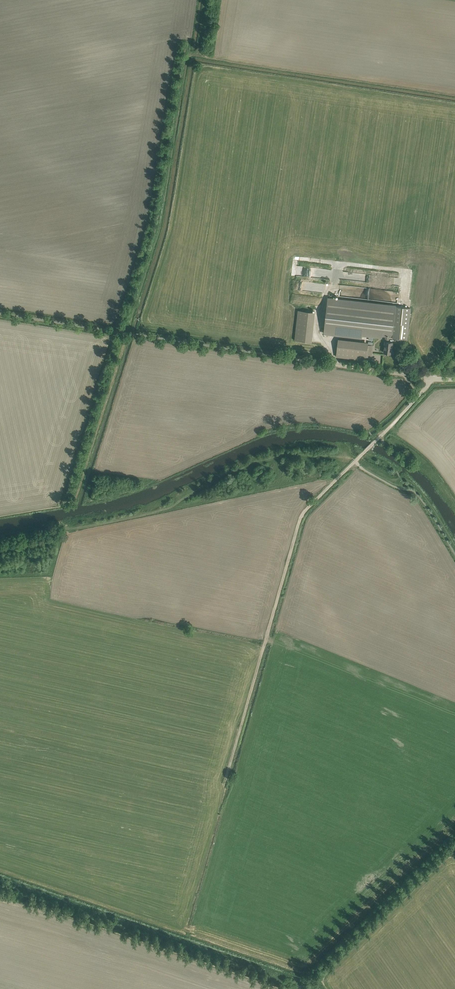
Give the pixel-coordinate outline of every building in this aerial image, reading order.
[(410,307),(328,298),(324,333),(362,337),(362,334),(385,337),(385,342),(384,352),(392,353),(393,342),(388,342),(389,337),(406,339),(410,307)]
